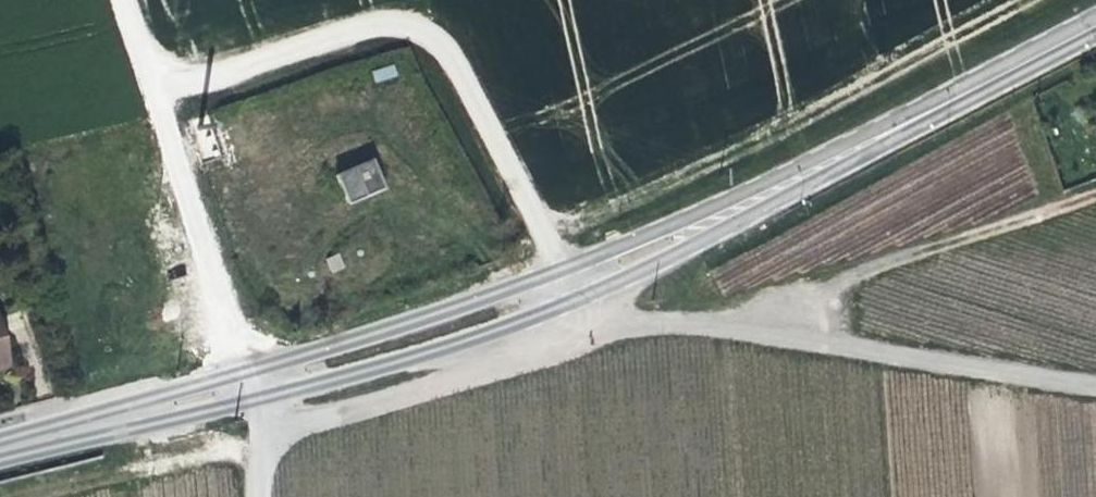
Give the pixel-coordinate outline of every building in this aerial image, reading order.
[(375,158),(336,175),(351,208),(390,191),(375,158)] [(0,366),(0,375),(9,372),(6,364),(0,366)]
